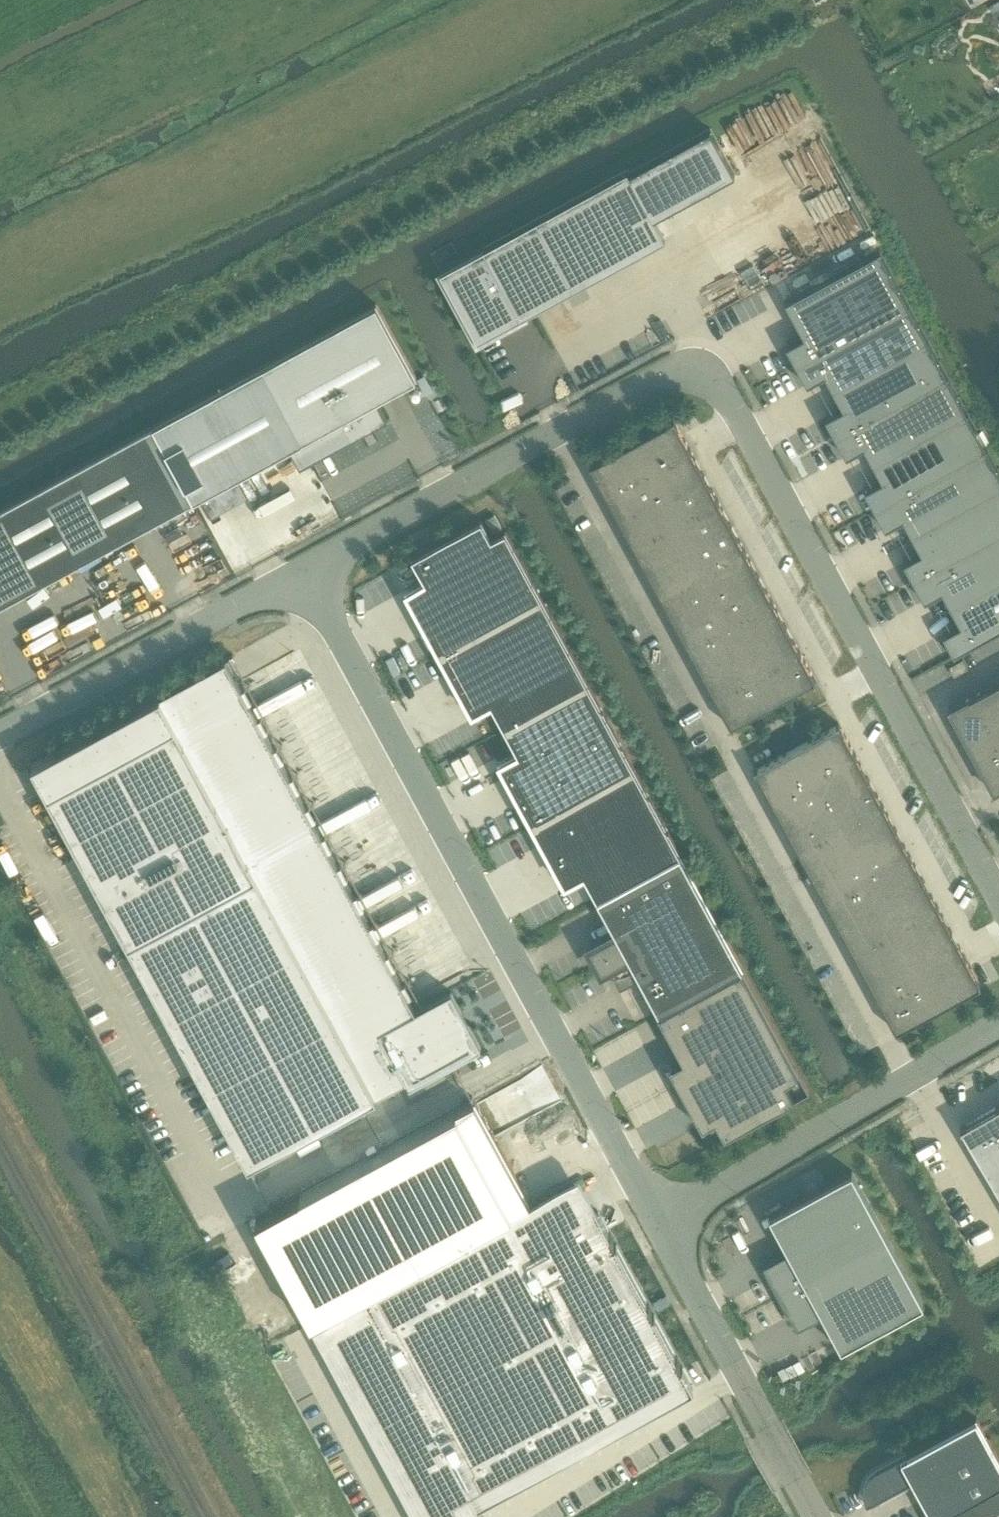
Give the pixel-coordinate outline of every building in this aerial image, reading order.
[(440,270),(478,340),(666,238),(637,184),(665,169),(659,157),(630,172),(628,168),(440,270)] [(786,345),(797,365),(909,303),(878,250),(785,301),(804,336),(786,345)] [(376,303),(153,424),(194,499),(290,447),(300,465),(387,418),(377,399),(417,378),(376,303)] [(825,374),(834,391),(929,339),(909,303),(797,365),(807,384),(825,374)] [(825,417),(836,437),(948,376),(929,339),(834,391),(843,408),(825,417)] [(864,446),(873,463),(968,412),(948,376),(836,437),(846,456),(864,446)] [(865,489),(875,509),(988,448),(968,412),(873,463),(882,480),(865,489)] [(674,419),(632,442),(646,468),(688,445),(674,419)] [(194,499),(153,424),(0,508),(0,605),(194,499)] [(646,468),(632,442),(590,464),(604,491),(646,468)] [(646,468),(660,494),(703,471),(688,445),(646,468)] [(912,535),(998,488),(998,469),(988,448),(875,509),(886,528),(903,518),(912,535)] [(604,491),(618,517),(660,494),(646,468),(604,491)] [(703,471),(660,494),(674,520),(717,497),(703,471)] [(914,581),(998,534),(998,488),(912,535),(921,552),(904,561),(914,581)] [(674,520),(660,494),(618,517),(632,543),(674,520)] [(731,523),(717,497),(674,520),(688,546),(731,523)] [(494,514),(486,519),(493,532),(501,527),(494,514)] [(481,519),(412,557),(425,582),(444,617),(426,627),(440,652),(541,597),(505,530),(491,537),(481,519)] [(632,543),(646,569),(688,546),(674,520),(632,543)] [(688,546),(702,572),(745,549),(731,523),(688,546)] [(951,607),(998,582),(998,534),(914,581),(925,600),(942,591),(951,607)] [(688,546),(646,569),(660,595),(702,572),(688,546)] [(759,575),(745,549),(702,572),(717,598),(759,575)] [(660,595),(674,621),(717,598),(702,572),(660,595)] [(759,575),(717,598),(731,624),(773,601),(759,575)] [(954,654),(998,629),(998,582),(951,607),(960,624),(943,634),(954,654)] [(541,597),(440,652),(453,677),(472,667),(491,702),(504,728),(588,682),(541,597)] [(688,647),(731,624),(717,598),(674,621),(688,647)] [(731,624),(745,650),(787,627),(773,601),(731,624)] [(688,647),(702,673),(745,650),(731,624),(688,647)] [(787,627),(745,650),(759,676),(801,653),(787,627)] [(702,673),(717,699),(759,676),(745,650),(702,673)] [(801,653),(759,676),(773,702),(813,681),(814,682),(816,681),(801,653)] [(225,658),(31,763),(248,1164),(406,1078),(410,1085),(481,1046),(451,990),(415,1009),(225,658)] [(950,666),(954,675),(967,668),(963,659),(950,666)] [(759,676),(717,699),(732,727),(734,726),(733,724),(773,702),(759,676)] [(588,682),(504,728),(518,753),(537,788),(519,798),(532,823),(635,768),(588,682)] [(972,696),(994,737),(998,735),(998,691),(995,684),(972,696)] [(994,737),(972,696),(949,708),(972,750),(994,737)] [(837,725),(797,747),(812,773),(854,750),(839,722),(836,723),(837,725)] [(994,737),(972,750),(994,791),(998,788),(998,746),(994,737)] [(769,796),(812,773),(797,747),(757,768),(756,767),(754,768),(769,796)] [(854,750),(812,773),(826,799),(868,776),(854,750)] [(27,767),(20,771),(25,781),(33,777),(27,767)] [(635,768),(532,823),(546,848),(564,838),(583,873),(594,894),(597,899),(681,853),(635,768)] [(769,796),(783,822),(826,799),(812,773),(769,796)] [(868,776),(826,799),(840,825),(882,802),(868,776)] [(840,825),(826,799),(783,822),(798,848),(840,825)] [(882,802),(840,825),(854,851),(896,828),(882,802)] [(798,848),(812,874),(854,851),(840,825),(798,848)] [(896,828),(854,851),(868,877),(910,854),(896,828)] [(826,900),(868,877),(854,851),(812,874),(826,900)] [(615,932),(588,947),(602,973),(611,969),(620,987),(640,977),(659,1013),(742,968),(743,968),(681,853),(597,899),(615,932)] [(924,880),(910,854),(868,877),(882,903),(924,880)] [(826,900),(840,926),(882,903),(868,877),(826,900)] [(924,880),(882,903),(896,929),(938,906),(924,880)] [(896,929),(882,903),(840,926),(854,952),(896,929)] [(938,906),(896,929),(910,955),(952,932),(938,906)] [(854,952),(868,978),(910,955),(896,929),(854,952)] [(952,932),(910,955),(924,981),(966,958),(952,932)] [(868,978),(882,1004),(924,981),(910,955),(868,978)] [(966,958),(924,981),(939,1007),(981,985),(966,958)] [(659,1013),(658,1014),(682,1058),(669,1065),(703,1127),(716,1120),(725,1137),(795,1099),(786,1081),(799,1073),(742,968),(659,1013)] [(896,1030),(939,1007),(924,981),(882,1004),(896,1030)] [(799,1077),(791,1081),(798,1095),(806,1090),(799,1077)] [(476,1102),(258,1218),(302,1304),(311,1321),(530,1202),(476,1102)] [(960,1127),(962,1130),(963,1129),(975,1149),(998,1135),(998,1104),(960,1127)] [(975,1149),(988,1171),(998,1165),(998,1135),(975,1149)] [(988,1171),(998,1191),(998,1165),(988,1171)] [(833,1334),(841,1349),(924,1303),(852,1170),(769,1215),(777,1229),(779,1228),(790,1249),(775,1257),(776,1257),(764,1264),(771,1278),(776,1287),(785,1303),(789,1312),(790,1312),(798,1326),(810,1319),(810,1320),(824,1312),(835,1333),(833,1334)] [(311,1321),(417,1516),(457,1516),(644,1415),(645,1415),(693,1388),(597,1212),(549,1238),(530,1202),(311,1321)] [(654,1301),(658,1309),(670,1303),(666,1294),(654,1301)] [(863,1495),(867,1504),(871,1502),(871,1503),(913,1481),(932,1516),(998,1516),(998,1459),(976,1417),(876,1471),(868,1477),(864,1485),(863,1495)]
